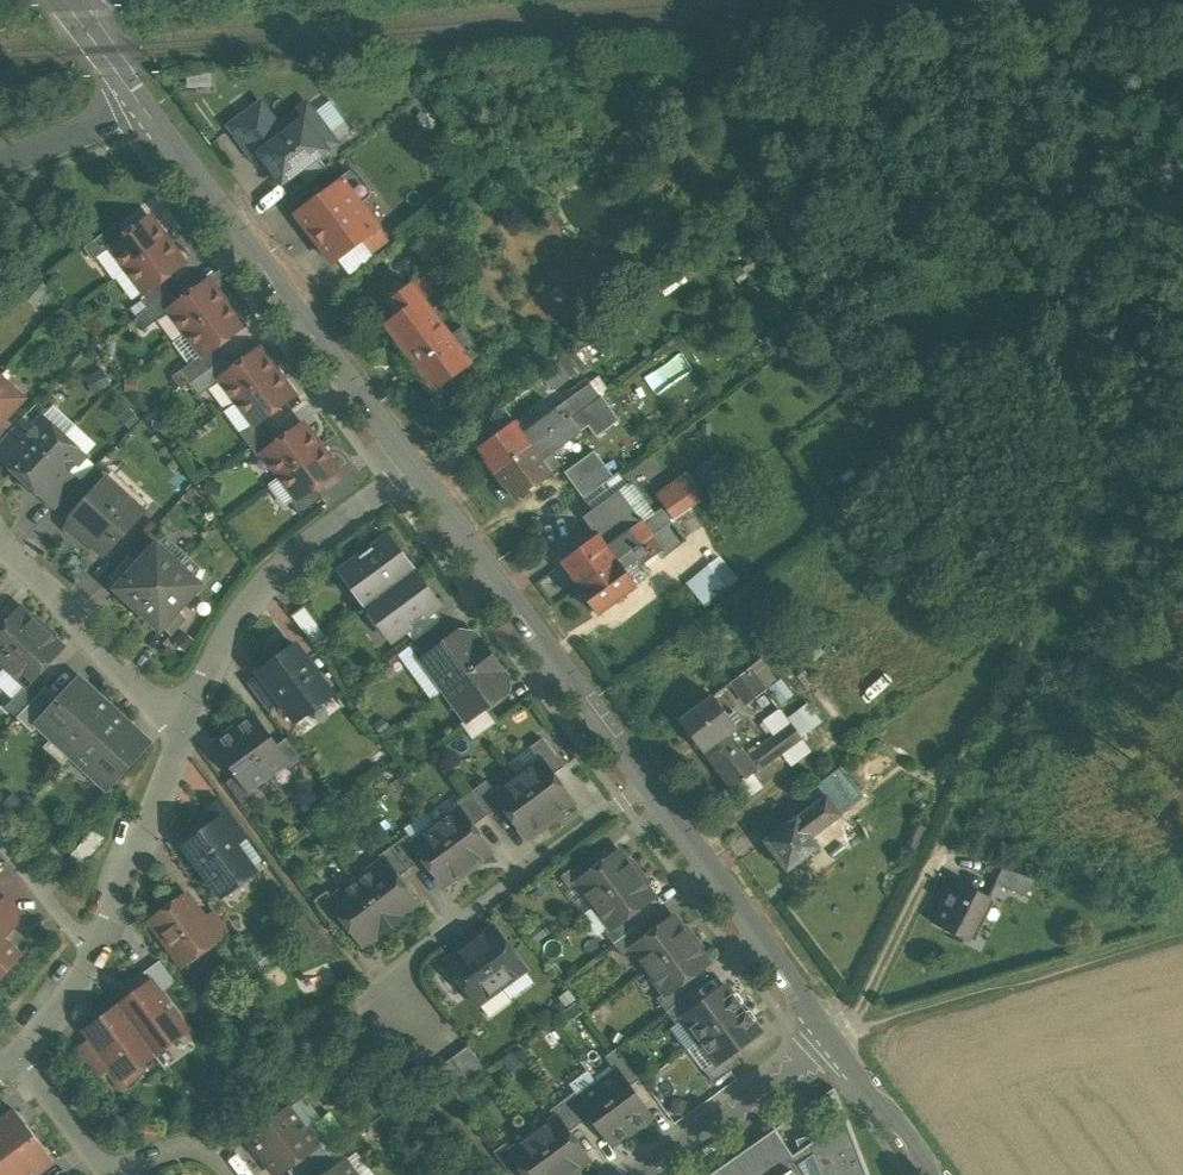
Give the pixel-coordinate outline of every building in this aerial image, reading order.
[(320,158),(339,144),(306,99),(277,121),(261,99),(231,120),(253,151),(260,146),(281,175),(282,174),(315,151),(320,158)] [(320,158),(315,151),(282,174),(295,193),(329,169),(320,158)] [(342,179),(321,195),(319,192),(318,193),(318,194),(304,203),(306,206),(296,213),(333,263),(338,259),(362,242),(379,229),(342,179)] [(127,234),(110,246),(111,248),(127,269),(167,240),(150,217),(127,234)] [(118,223),(84,248),(93,261),(111,248),(110,246),(127,234),(118,223)] [(379,229),(362,242),(370,253),(387,240),(379,229)] [(167,240),(127,269),(144,292),(145,293),(162,280),(185,263),(167,240)] [(362,242),(338,259),(350,275),(373,258),(370,253),(362,242)] [(162,280),(145,293),(144,292),(138,296),(147,308),(170,291),(162,280)] [(179,303),(169,310),(170,311),(186,333),(226,303),(209,280),(179,303)] [(452,337),(422,297),(421,298),(411,285),(390,301),(400,314),(386,324),(407,351),(399,357),(408,369),(416,364),(436,391),(443,392),(453,384),(454,376),(454,375),(471,362),(470,361),(482,352),(464,328),(452,337)] [(147,308),(136,317),(145,329),(170,311),(169,310),(179,303),(170,291),(147,308)] [(226,303),(186,333),(202,354),(203,356),(217,346),(243,326),(226,303)] [(217,346),(203,356),(202,354),(180,371),(190,383),(225,357),(217,346)] [(233,369),(220,379),(221,380),(237,401),(277,372),(260,349),(233,369)] [(225,357),(190,383),(200,395),(221,380),(220,379),(233,369),(225,357)] [(563,365),(544,379),(552,390),(571,376),(563,365)] [(277,372),(237,401),(254,423),(254,424),(264,418),(294,395),(277,372)] [(3,417),(21,399),(0,380),(0,421),(3,417)] [(591,385),(575,398),(584,409),(600,397),(591,385)] [(574,396),(557,408),(567,421),(567,422),(584,409),(575,398),(574,396)] [(584,409),(567,422),(577,435),(589,426),(597,438),(619,421),(602,397),(600,398),(600,397),(584,409)] [(557,408),(523,433),(533,447),(567,421),(557,408)] [(0,421),(0,443),(14,427),(3,417),(0,421)] [(7,456),(4,460),(25,479),(64,437),(43,418),(29,433),(7,456)] [(264,418),(254,424),(254,423),(240,434),(249,446),(272,429),(264,418)] [(567,421),(533,447),(542,460),(551,453),(577,435),(567,422),(567,421)] [(514,422),(478,449),(496,474),(533,447),(523,433),(514,422)] [(0,443),(0,450),(7,456),(29,433),(18,423),(14,427),(0,443)] [(280,440),(263,453),(264,454),(280,476),(321,447),(304,423),(280,440)] [(272,429),(249,446),(258,459),(264,454),(263,453),(280,440),(272,429)] [(64,437),(25,479),(46,499),(49,495),(71,472),(85,456),(64,437)] [(321,447),(280,476),(296,498),(297,499),(315,487),(338,470),(321,447)] [(542,460),(533,447),(496,474),(515,499),(551,472),(542,460)] [(594,451),(565,473),(583,498),(613,476),(594,451)] [(551,453),(542,460),(551,472),(560,465),(551,453)] [(718,454),(696,471),(710,491),(732,474),(718,454)] [(81,482),(67,496),(80,507),(107,478),(95,467),(81,482)] [(71,472),(49,495),(59,505),(67,496),(81,482),(71,472)] [(80,507),(74,514),(67,529),(76,537),(81,535),(103,555),(144,512),(107,478),(80,507)] [(683,479),(659,496),(666,505),(675,518),(676,519),(699,502),(683,479)] [(653,514),(633,486),(626,485),(619,491),(642,522),(653,514)] [(315,487),(297,499),(296,498),(291,502),(300,515),(323,498),(315,487)] [(619,491),(583,517),(597,537),(599,536),(618,561),(652,536),(642,522),(619,491)] [(653,514),(642,522),(652,536),(671,522),(675,518),(666,505),(653,514)] [(671,522),(652,536),(660,547),(680,533),(671,522)] [(680,533),(660,547),(662,549),(667,556),(686,541),(680,533)] [(618,561),(599,536),(597,537),(562,563),(579,589),(618,561)] [(652,536),(618,561),(624,569),(639,558),(643,564),(662,549),(652,536)] [(387,537),(341,571),(367,605),(413,571),(387,537)] [(120,587),(118,588),(139,608),(178,566),(157,547),(120,587)] [(129,556),(109,577),(120,587),(139,566),(129,556)] [(618,561),(579,589),(598,615),(636,586),(624,569),(618,561)] [(710,565),(686,584),(701,602),(725,583),(710,565)] [(178,566),(139,608),(160,627),(161,626),(177,609),(199,585),(178,566)] [(413,571),(367,605),(392,640),(406,630),(434,609),(438,606),(413,571)] [(6,666),(42,627),(21,607),(0,630),(0,661),(6,666)] [(325,636),(303,607),(292,616),(313,644),(325,636)] [(187,618),(177,609),(161,626),(172,635),(187,618)] [(434,609),(406,630),(414,641),(443,620),(434,609)] [(414,641),(409,645),(421,662),(423,660),(422,659),(454,635),(443,620),(414,641)] [(42,627),(6,666),(26,685),(27,686),(36,676),(63,646),(42,627)] [(469,635),(456,634),(454,635),(422,659),(423,660),(445,690),(490,656),(480,642),(478,643),(471,634),(469,635)] [(296,645),(259,672),(283,704),(293,718),(330,691),(296,645)] [(490,656),(445,690),(466,719),(467,720),(484,708),(502,695),(504,682),(506,680),(499,671),(501,670),(490,656)] [(765,689),(750,669),(732,682),(747,703),(765,689)] [(283,704),(260,673),(247,682),(270,714),(283,704)] [(36,676),(27,686),(26,685),(5,707),(17,718),(46,686),(36,676)] [(84,693),(75,684),(60,700),(39,723),(40,724),(74,754),(112,712),(91,692),(84,693)] [(60,700),(46,686),(17,718),(32,732),(40,724),(39,723),(60,700)] [(714,695),(680,720),(703,752),(705,751),(729,733),(737,727),(714,695)] [(767,732),(788,719),(780,707),(760,720),(767,732)] [(484,708),(467,720),(466,719),(461,723),(473,740),(496,723),(484,708)] [(112,712),(74,754),(108,786),(143,748),(134,739),(134,732),(112,712)] [(276,746),(253,715),(234,729),(268,775),(286,762),(287,761),(276,746)] [(791,724),(748,758),(757,770),(801,737),(791,724)] [(268,775),(234,729),(215,744),(237,774),(249,789),(250,789),(268,775)] [(748,758),(729,733),(705,751),(733,788),(757,770),(748,758)] [(287,737),(276,746),(287,761),(286,762),(291,770),(304,760),(287,737)] [(563,766),(542,738),(529,747),(539,760),(540,759),(552,775),(563,766)] [(539,760),(518,777),(549,820),(572,803),(552,775),(540,759),(539,760)] [(864,796),(840,765),(802,794),(812,806),(826,795),(840,814),(864,796)] [(249,789),(237,774),(226,783),(243,806),(255,796),(250,789),(249,789)] [(496,793),(495,794),(502,804),(526,837),(549,820),(518,777),(496,793)] [(496,793),(486,780),(470,792),(487,815),(502,804),(495,794),(496,793)] [(487,815),(470,792),(454,804),(457,809),(458,809),(472,826),(487,815)] [(812,806),(796,818),(810,837),(840,814),(826,795),(812,806)] [(247,835),(221,800),(209,809),(217,821),(218,820),(235,843),(247,835)] [(472,826),(458,809),(457,809),(435,826),(467,869),(490,852),(472,826)] [(796,818),(765,841),(786,869),(817,846),(810,837),(796,818)] [(217,821),(184,846),(219,893),(254,868),(235,843),(218,820),(217,821)] [(414,842),(412,843),(424,858),(444,886),(467,869),(435,826),(414,842)] [(98,827),(72,854),(82,864),(108,836),(98,827)] [(408,834),(391,846),(409,869),(424,858),(412,843),(414,842),(408,834)] [(391,846),(379,856),(383,862),(384,861),(397,878),(409,869),(391,846)] [(592,871),(577,882),(577,884),(594,905),(637,873),(620,850),(592,871)] [(583,860),(560,877),(570,889),(577,884),(577,882),(592,871),(583,860)] [(383,862),(358,881),(391,926),(405,916),(404,915),(417,906),(397,878),(384,861),(383,862)] [(1034,879),(1003,867),(995,882),(1024,897),(1034,879)] [(637,873),(594,905),(610,927),(611,928),(628,916),(654,897),(637,873)] [(332,899),(331,900),(342,915),(364,945),(377,935),(378,936),(391,926),(358,881),(332,899)] [(989,898),(955,881),(933,923),(967,940),(989,898)] [(326,892),(314,901),(331,924),(342,915),(331,900),(332,899),(326,892)] [(183,896),(153,919),(171,943),(168,945),(170,952),(174,957),(181,961),(183,959),(184,961),(215,939),(201,920),(183,896)] [(0,902),(0,923),(15,907),(4,897),(0,902)] [(0,923),(0,930),(7,936),(25,916),(15,907),(0,923)] [(213,911),(201,920),(215,939),(217,942),(229,933),(213,911)] [(628,916),(611,928),(610,927),(605,931),(614,944),(636,927),(628,916)] [(645,939),(632,949),(632,950),(648,971),(692,940),(675,917),(645,939)] [(524,970),(493,927),(470,944),(502,987),(524,970)] [(636,927),(614,944),(623,956),(632,950),(632,949),(645,939),(636,927)] [(22,956),(4,939),(7,936),(0,930),(0,980),(22,956)] [(692,940),(648,971),(665,993),(666,994),(681,983),(709,962),(692,940)] [(502,987),(470,944),(447,961),(479,1004),(502,987)] [(150,983),(119,1006),(154,1054),(186,1031),(150,983)] [(681,983),(666,994),(665,993),(657,999),(666,1012),(689,994),(681,983)] [(698,1006),(682,1017),(683,1019),(699,1040),(743,1008),(726,985),(698,1006)] [(502,987),(479,1004),(489,1017),(511,1000),(502,987)] [(689,994),(666,1012),(676,1024),(683,1019),(682,1017),(698,1006),(689,994)] [(119,1006),(87,1029),(92,1036),(114,1066),(123,1077),(154,1054),(119,1006)] [(743,1008),(699,1040),(716,1062),(717,1063),(732,1052),(760,1031),(743,1008)] [(114,1066),(92,1036),(76,1049),(98,1079),(114,1066)] [(485,1069),(468,1046),(451,1059),(468,1081),(485,1069)] [(634,1070),(617,1047),(605,1057),(616,1071),(617,1070),(623,1079),(634,1070)] [(732,1052),(717,1063),(716,1062),(704,1070),(714,1083),(740,1064),(732,1052)] [(451,1059),(434,1071),(451,1094),(468,1081),(451,1059)] [(623,1079),(617,1070),(616,1071),(598,1085),(632,1131),(651,1116),(629,1086),(623,1079)] [(634,1070),(623,1079),(629,1086),(640,1078),(634,1070)] [(580,1098),(578,1099),(591,1115),(612,1145),(632,1131),(598,1085),(580,1098)] [(580,1098),(575,1092),(562,1101),(579,1124),(591,1115),(578,1099),(580,1098)] [(318,1115),(304,1096),(290,1107),(318,1145),(321,1143),(324,1141),(312,1125),(317,1120),(318,1115)] [(579,1124),(562,1101),(550,1110),(555,1118),(557,1117),(568,1133),(579,1124)] [(249,1137),(276,1174),(278,1174),(286,1169),(318,1145),(290,1107),(249,1137)] [(34,1136),(15,1110),(0,1120),(0,1161),(34,1136)] [(533,1134),(564,1174),(568,1174),(588,1160),(568,1133),(557,1117),(555,1118),(533,1134)] [(710,1174),(867,1174),(846,1118),(811,1143),(808,1135),(795,1140),(800,1151),(793,1156),(774,1130),(710,1174)] [(511,1151),(528,1174),(564,1174),(533,1134),(511,1151)] [(0,1161),(0,1174),(37,1174),(54,1163),(34,1136),(0,1161)] [(321,1143),(318,1145),(286,1169),(291,1174),(302,1174),(319,1162),(324,1169),(335,1162),(321,1143)] [(345,1160),(338,1166),(326,1174),(356,1174),(345,1160)] [(302,1174),(326,1174),(338,1166),(335,1162),(324,1169),(319,1162),(302,1174)]
